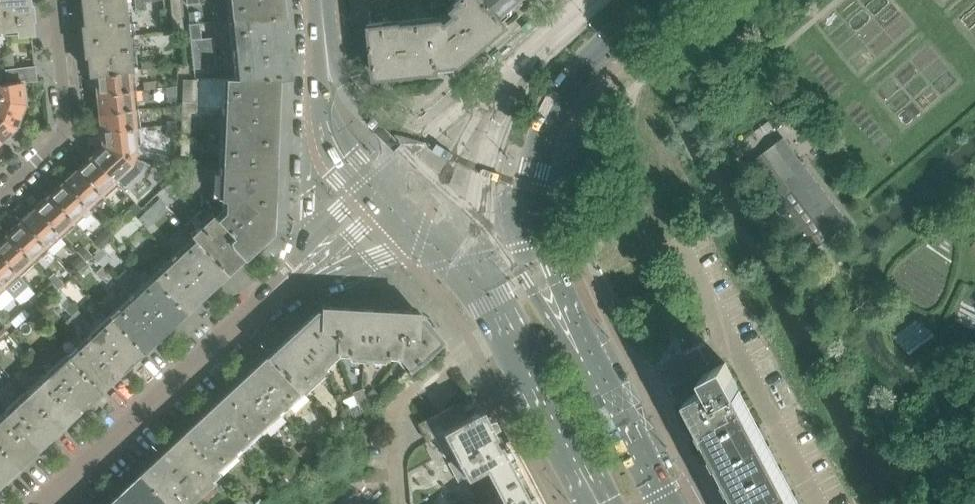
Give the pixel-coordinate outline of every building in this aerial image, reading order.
[(28,0),(0,0),(0,31),(1,36),(31,32),(28,0)] [(128,3),(127,0),(83,0),(85,27),(83,27),(84,41),(131,36),(128,3)] [(180,0),(170,0),(173,32),(183,31),(180,0)] [(281,0),(230,0),(230,9),(231,22),(282,16),(281,0)] [(508,25),(504,20),(496,10),(488,0),(465,0),(466,1),(454,11),(455,13),(447,20),(432,22),(437,70),(439,70),(439,66),(442,66),(442,69),(456,68),(456,64),(462,63),(463,64),(508,25)] [(519,0),(488,0),(496,10),(504,20),(512,14),(511,7),(519,0)] [(145,9),(144,1),(134,3),(135,10),(145,9)] [(402,13),(402,3),(393,3),(394,13),(402,13)] [(289,75),(282,16),(231,22),(237,80),(277,77),(289,75)] [(437,70),(432,22),(372,28),(377,77),(437,70)] [(215,53),(213,38),(201,39),(200,24),(189,25),(192,56),(215,53)] [(134,70),(131,37),(131,36),(84,41),(86,55),(88,55),(90,74),(94,74),(134,70)] [(14,65),(12,53),(4,54),(5,67),(14,65)] [(216,67),(215,53),(192,56),(194,69),(216,67)] [(151,69),(150,61),(141,63),(142,70),(151,69)] [(36,79),(35,67),(4,71),(5,84),(22,82),(36,80),(36,79)] [(135,92),(133,71),(134,71),(134,70),(94,74),(95,88),(97,88),(98,92),(96,92),(96,94),(108,93),(112,95),(135,92)] [(274,141),(277,85),(277,77),(237,80),(226,80),(224,140),(274,141)] [(197,99),(198,80),(183,80),(182,103),(197,103),(197,99)] [(22,82),(5,84),(0,84),(0,107),(22,116),(26,104),(24,104),(22,82)] [(137,111),(135,92),(112,95),(108,93),(96,94),(97,107),(99,107),(100,111),(110,110),(115,113),(137,111)] [(214,109),(214,100),(197,99),(197,103),(197,108),(214,109)] [(197,113),(197,108),(197,103),(182,103),(182,113),(197,113)] [(22,116),(0,107),(0,142),(15,128),(17,128),(22,116)] [(139,129),(137,111),(115,113),(110,110),(100,111),(98,111),(99,126),(101,125),(102,130),(112,129),(116,131),(139,129)] [(175,130),(176,122),(167,121),(166,129),(175,130)] [(140,145),(143,140),(142,132),(139,129),(116,131),(112,129),(102,130),(100,130),(101,141),(103,140),(103,142),(101,146),(134,158),(136,153),(135,145),(140,145)] [(175,138),(175,130),(166,129),(166,137),(175,138)] [(784,137),(756,158),(778,187),(785,196),(773,205),(810,253),(828,239),(849,223),(835,204),(784,137)] [(272,202),(274,141),(224,140),(222,199),(227,202),(272,202)] [(132,164),(134,158),(101,146),(100,150),(99,151),(97,149),(89,157),(91,158),(98,166),(104,166),(116,179),(132,164)] [(153,166),(155,158),(144,154),(141,162),(153,166)] [(116,179),(104,166),(98,166),(91,158),(88,161),(86,160),(75,170),(76,171),(84,178),(89,179),(106,197),(121,183),(116,179)] [(215,169),(215,162),(194,161),(194,163),(180,162),(179,169),(203,171),(203,169),(215,169)] [(202,194),(203,171),(179,169),(178,191),(192,193),(202,194)] [(106,197),(89,179),(84,178),(76,171),(74,174),(72,173),(61,183),(62,184),(70,192),(74,192),(92,210),(106,197)] [(962,193),(974,208),(974,181),(962,193)] [(92,210),(74,192),(70,192),(62,184),(60,187),(58,186),(47,196),(48,198),(56,205),(61,205),(78,223),(92,210)] [(228,271),(271,231),(272,202),(227,202),(227,211),(219,217),(202,210),(191,220),(180,208),(185,203),(191,205),(192,193),(178,191),(167,187),(157,196),(195,239),(228,271)] [(141,208),(153,197),(145,188),(133,199),(141,208)] [(78,223),(61,205),(56,205),(48,198),(45,200),(44,199),(33,209),(34,211),(42,218),(47,218),(64,236),(78,223)] [(133,218),(134,217),(141,210),(134,203),(126,211),(133,218)] [(139,222),(146,216),(141,210),(134,217),(139,222)] [(64,236),(47,218),(42,218),(34,211),(31,213),(30,212),(19,222),(20,224),(28,232),(32,232),(49,250),(64,236)] [(114,236),(128,223),(122,217),(108,230),(114,236)] [(122,244),(142,225),(139,222),(134,217),(133,218),(128,223),(114,236),(122,244)] [(49,250),(32,232),(28,232),(20,224),(17,226),(16,225),(5,235),(14,244),(19,244),(36,262),(49,250)] [(100,249),(114,236),(108,230),(107,228),(93,243),(100,250),(101,249),(100,249)] [(172,249),(164,241),(164,240),(156,231),(152,235),(163,246),(169,252),(172,249)] [(19,244),(14,244),(5,235),(6,237),(3,239),(2,238),(0,240),(0,258),(5,258),(21,276),(36,262),(19,244)] [(228,271),(195,239),(153,278),(185,311),(228,271)] [(169,252),(163,246),(158,251),(164,257),(169,252)] [(101,249),(100,250),(92,257),(102,268),(111,260),(101,249)] [(72,275),(85,262),(79,256),(66,269),(72,275)] [(112,278),(102,268),(92,257),(86,263),(106,283),(112,278)] [(5,258),(0,258),(0,280),(8,288),(21,276),(5,258)] [(70,276),(64,269),(58,276),(64,282),(70,276)] [(138,284),(125,269),(115,279),(124,290),(128,294),(138,284)] [(185,311),(153,278),(132,298),(128,294),(124,290),(117,296),(124,305),(111,317),(142,350),(185,311)] [(77,310),(67,300),(61,306),(71,315),(77,310)] [(317,368),(335,351),(337,308),(322,308),(322,312),(316,312),(268,357),(298,389),(318,371),(317,368)] [(397,354),(399,312),(337,308),(335,351),(344,351),(348,356),(384,358),(389,354),(397,354)] [(92,326),(78,310),(71,317),(85,332),(92,326)] [(444,343),(422,318),(416,317),(416,313),(399,312),(397,354),(411,371),(444,343)] [(3,315),(0,318),(0,325),(8,334),(15,328),(3,315)] [(85,332),(71,317),(65,322),(79,337),(85,332)] [(142,350),(111,317),(69,356),(100,389),(142,350)] [(37,355),(31,347),(25,352),(32,360),(37,355)] [(100,389),(69,356),(27,395),(58,428),(100,389)] [(257,428),(298,389),(268,357),(226,395),(257,428)] [(40,369),(31,360),(26,365),(34,374),(40,369)] [(789,486),(740,392),(739,390),(740,390),(725,363),(703,374),(709,386),(688,397),(696,413),(744,503),(799,503),(789,486)] [(385,390),(391,385),(386,379),(379,385),(385,390)] [(363,389),(353,393),(357,405),(360,413),(369,405),(364,394),(363,389)] [(372,402),(379,395),(373,389),(366,396),(372,402)] [(27,395),(0,421),(0,449),(17,467),(58,428),(27,395)] [(215,467),(257,428),(226,395),(184,435),(215,467)] [(357,405),(347,411),(355,419),(360,413),(357,405)] [(496,437),(483,412),(482,411),(470,417),(469,416),(462,420),(453,405),(418,424),(427,441),(442,433),(458,462),(497,441),(495,438),(496,437)] [(347,426),(341,420),(336,425),(341,431),(347,426)] [(320,448),(336,433),(325,422),(309,437),(320,448)] [(217,470),(215,467),(184,435),(140,475),(167,503),(180,503),(182,502),(184,503),(186,503),(210,481),(208,478),(217,470)] [(526,488),(516,468),(516,467),(515,467),(504,445),(501,446),(500,445),(499,445),(497,441),(458,462),(466,478),(485,469),(502,501),(527,489),(527,488),(526,488)] [(318,453),(308,443),(298,452),(308,462),(318,453)] [(0,449),(0,482),(17,467),(0,449)] [(287,483),(298,472),(291,465),(280,476),(287,483)] [(140,475),(109,503),(167,503),(140,475)] [(527,489),(502,501),(499,503),(535,503),(527,489)]
